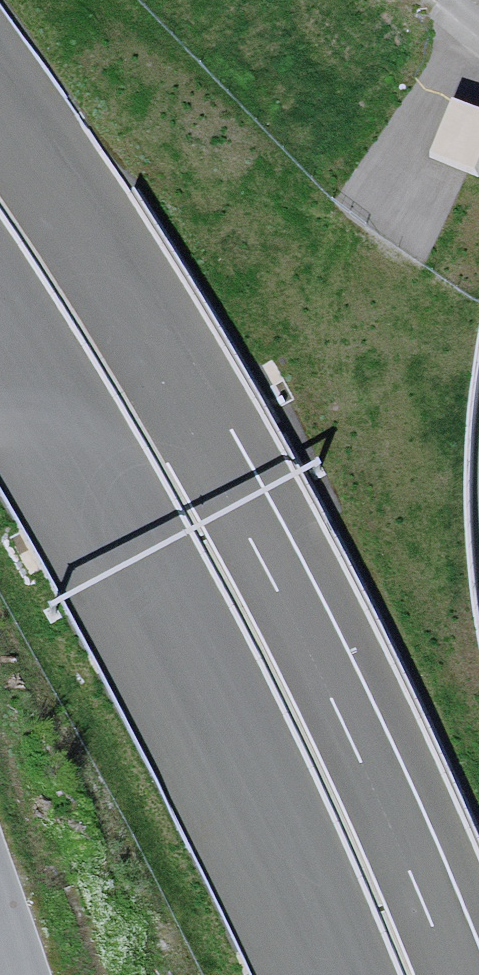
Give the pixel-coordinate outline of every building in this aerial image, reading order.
[(457,93),(435,152),(478,168),(478,102),(457,93)]
